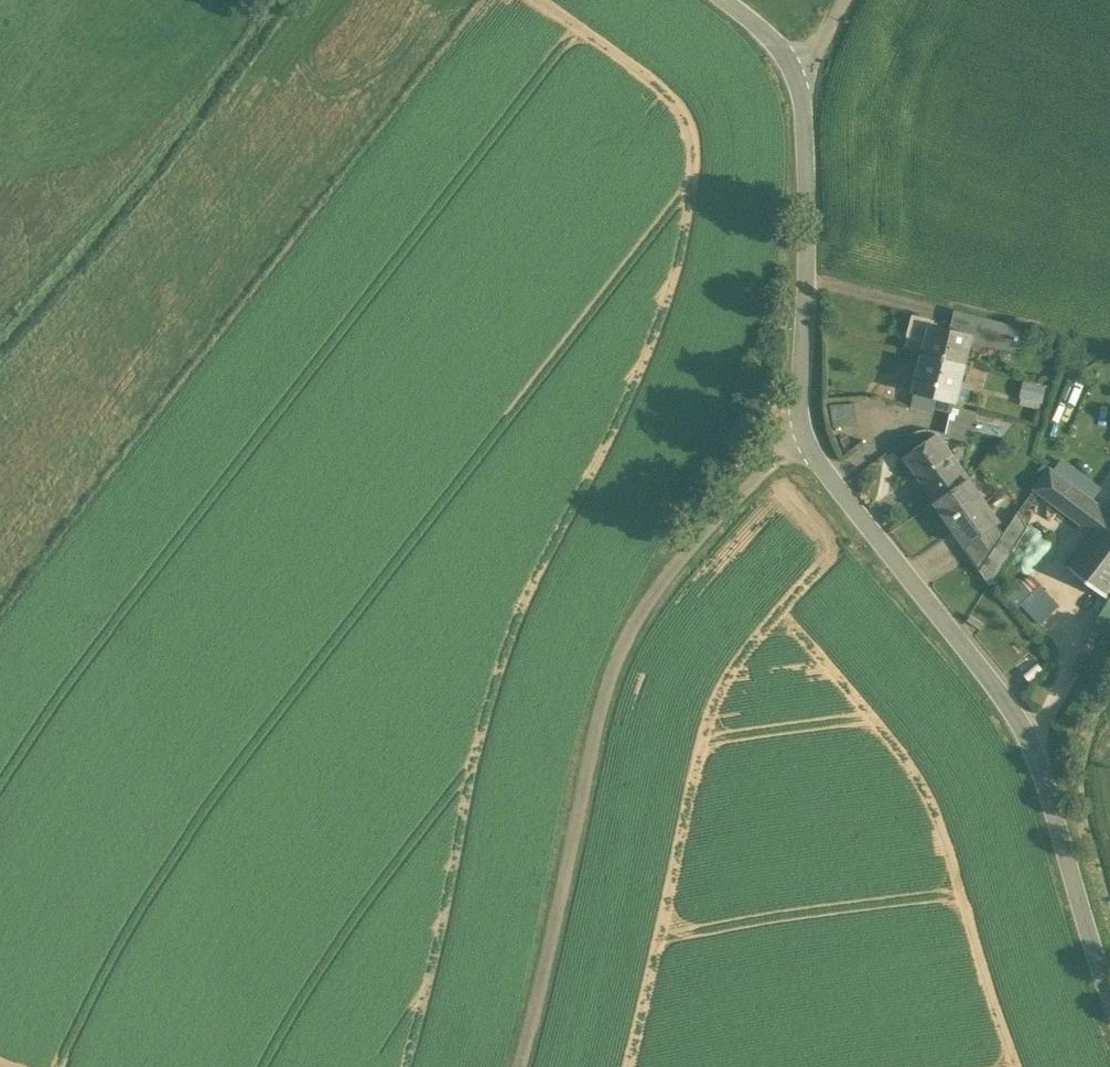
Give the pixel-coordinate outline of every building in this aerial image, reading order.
[(1021,327),(970,314),(966,332),(972,334),(1017,346),(1021,327)] [(966,332),(933,324),(934,320),(914,315),(909,335),(928,340),(925,353),(965,363),(972,334),(966,332)] [(965,363),(925,353),(913,403),(933,408),(934,404),(947,408),(949,399),(955,401),(955,400),(960,380),(965,363)] [(971,383),(960,380),(955,400),(966,402),(970,401),(973,386),(971,383)] [(1046,402),(1046,383),(1026,382),(1025,402),(1046,402)] [(978,413),(953,406),(946,435),(971,442),(978,413)] [(742,434),(745,439),(753,443),(753,442),(757,444),(762,434),(758,432),(759,431),(751,427),(745,428),(742,434)] [(915,431),(894,448),(902,459),(905,457),(933,437),(930,432),(921,431),(915,431)] [(968,479),(937,434),(933,437),(905,457),(937,501),(968,479)] [(1079,522),(1096,501),(1051,468),(1035,489),(1079,522)] [(999,522),(969,479),(968,479),(937,501),(966,544),(967,544),(997,523),(999,522)] [(1079,522),(1094,533),(1069,568),(1106,595),(1109,590),(1109,512),(1096,501),(1079,522)] [(990,585),(1029,526),(1020,512),(1005,534),(981,571),(990,585)] [(997,523),(967,544),(966,544),(963,546),(981,571),(1005,534),(997,523)] [(1015,595),(1042,622),(1063,603),(1036,575),(1015,595)] [(1036,645),(991,588),(967,622),(1006,670),(1036,645)]
